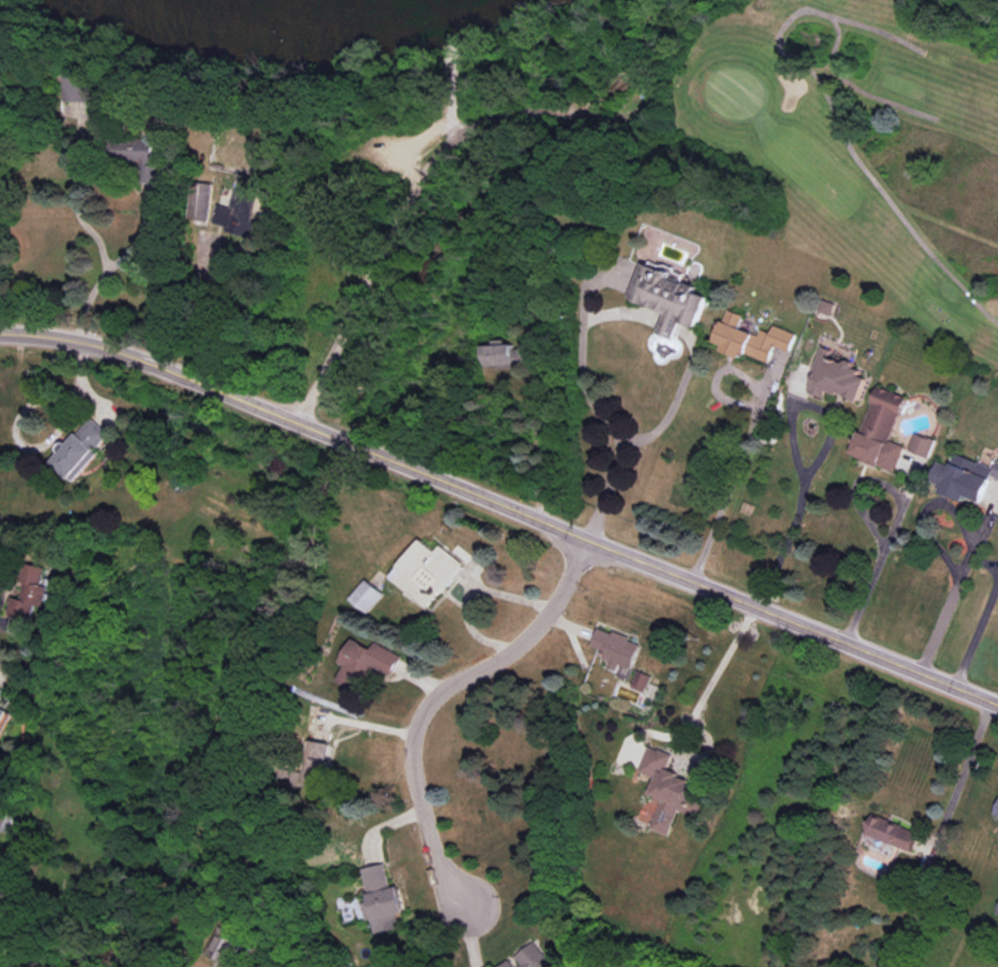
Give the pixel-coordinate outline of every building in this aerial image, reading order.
[(65,101),(90,101),(90,95),(116,95),(116,81),(90,81),(90,73),(65,73),(65,101)] [(107,138),(107,167),(125,167),(126,160),(139,160),(139,183),(164,183),(165,164),(156,164),(157,139),(107,138)] [(212,184),(208,222),(187,219),(192,181),(212,184)] [(217,204),(212,222),(226,226),(225,230),(252,238),(257,221),(252,219),(258,198),(235,190),(229,208),(217,204)] [(646,259),(631,299),(669,313),(665,324),(661,332),(678,338),(680,332),(684,323),(697,328),(709,296),(698,292),(700,286),(674,276),(676,271),(646,259)] [(832,315),(836,304),(822,299),(819,311),(832,315)] [(728,309),(715,342),(723,345),(721,350),(741,358),(743,353),(769,363),(775,346),(789,352),(797,333),(775,324),(771,333),(760,329),(758,335),(739,327),(743,315),(728,309)] [(513,344),(484,345),(485,367),(497,366),(498,369),(530,367),(529,348),(513,349),(513,344)] [(822,346),(811,372),(816,374),(808,391),(824,398),(827,391),(837,396),(839,392),(858,401),(868,378),(859,374),(861,370),(830,357),(833,350),(822,346)] [(877,386),(848,455),(893,473),(903,447),(888,441),(906,398),(877,386)] [(93,417),(51,462),(72,481),(98,453),(96,451),(112,434),(93,417)] [(935,441),(915,433),(908,450),(928,458),(935,441)] [(926,480),(940,486),(938,492),(963,502),(965,497),(981,503),(992,477),(997,480),(997,461),(994,468),(954,452),(948,467),(934,462),(926,480)] [(392,577),(429,608),(465,565),(443,546),(438,552),(423,539),(392,577)] [(34,622),(8,616),(12,596),(23,599),(27,579),(21,578),(24,564),(48,569),(45,586),(53,588),(48,608),(38,606),(34,622)] [(387,595),(370,580),(353,599),(370,614),(387,595)] [(634,672),(642,642),(599,630),(594,649),(607,652),(604,664),(634,672)] [(337,681),(363,692),(374,668),(393,676),(403,655),(377,644),(375,648),(355,639),(337,681)] [(633,686),(645,692),(652,678),(639,673),(633,686)] [(6,732),(0,744),(0,708),(11,713),(2,729),(6,732)] [(320,784),(332,746),(314,741),(303,779),(320,784)] [(649,746),(639,772),(656,779),(649,795),(660,800),(649,828),(665,834),(676,808),(695,817),(703,798),(695,794),(697,788),(688,784),(690,780),(666,770),(672,756),(649,746)] [(917,832),(872,814),(864,833),(909,852),(917,832)] [(403,887),(393,889),(388,864),(365,869),(371,902),(362,904),(369,937),(401,931),(397,916),(408,913),(403,887)] [(223,962),(220,966),(233,966),(246,942),(223,930),(209,955),(223,962)] [(532,942),(514,956),(521,964),(517,966),(553,966),(532,942)]
